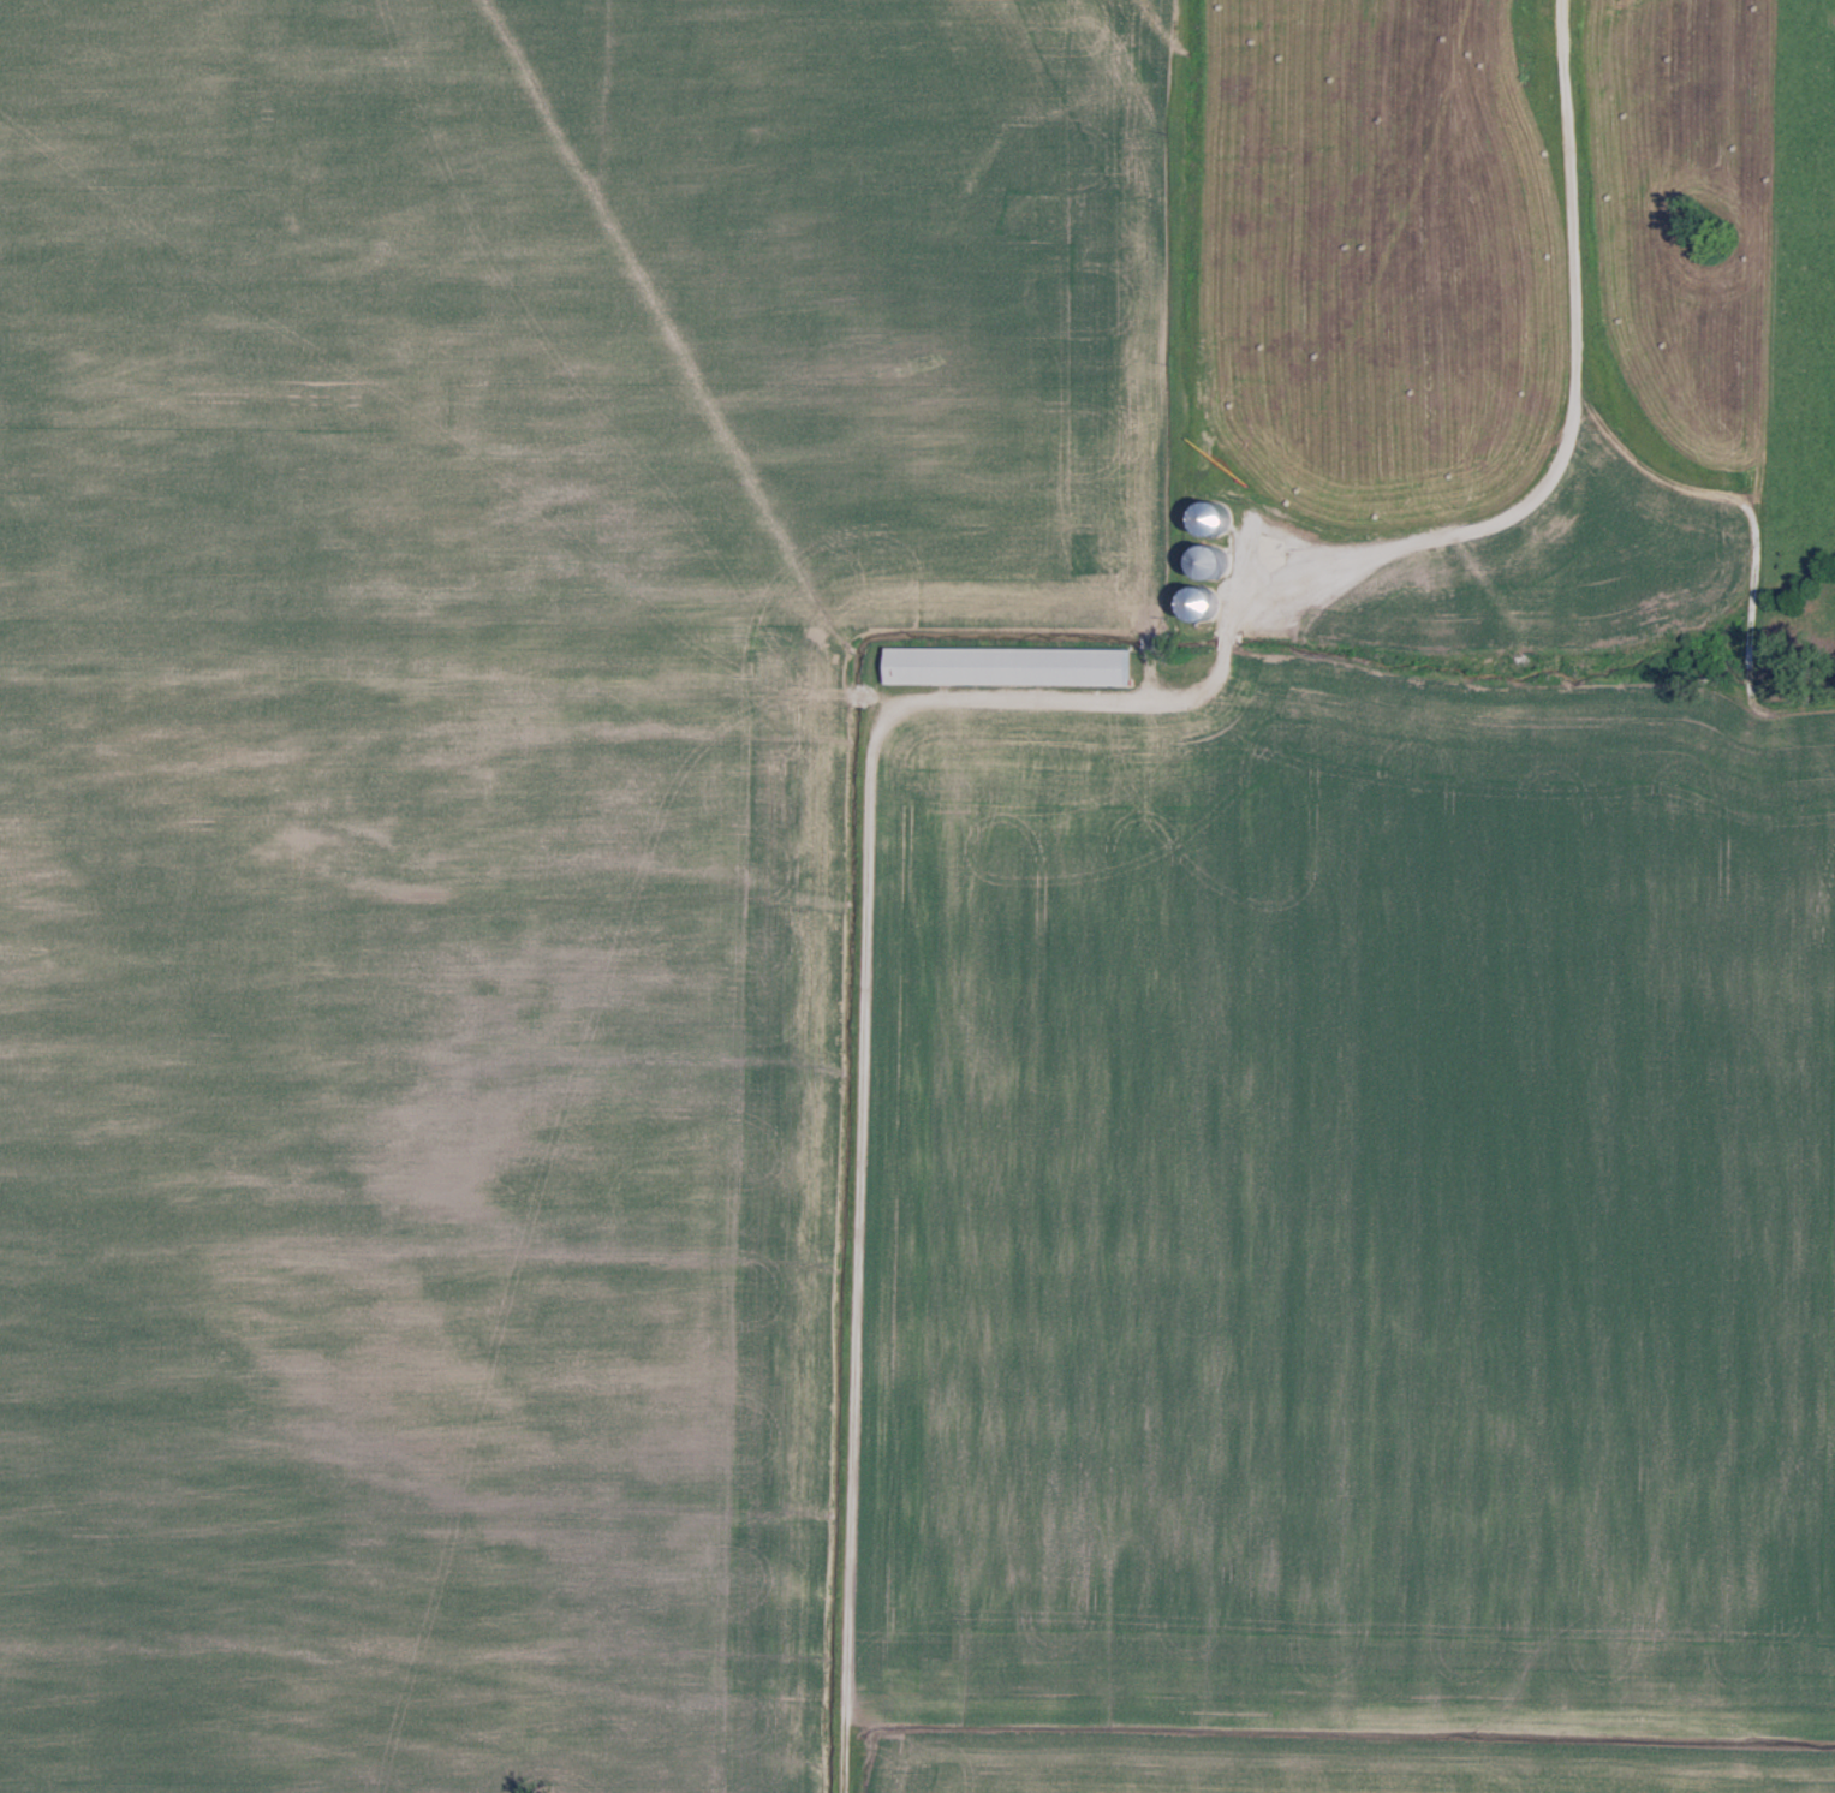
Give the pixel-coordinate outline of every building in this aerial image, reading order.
[(1223,565),(1216,544),(1187,553),(1196,581),(1219,574),(1217,567),(1223,565)] [(1209,602),(1190,602),(1190,622),(1209,622),(1209,602)] [(881,686),(1128,687),(1128,650),(881,649),(881,686)]
